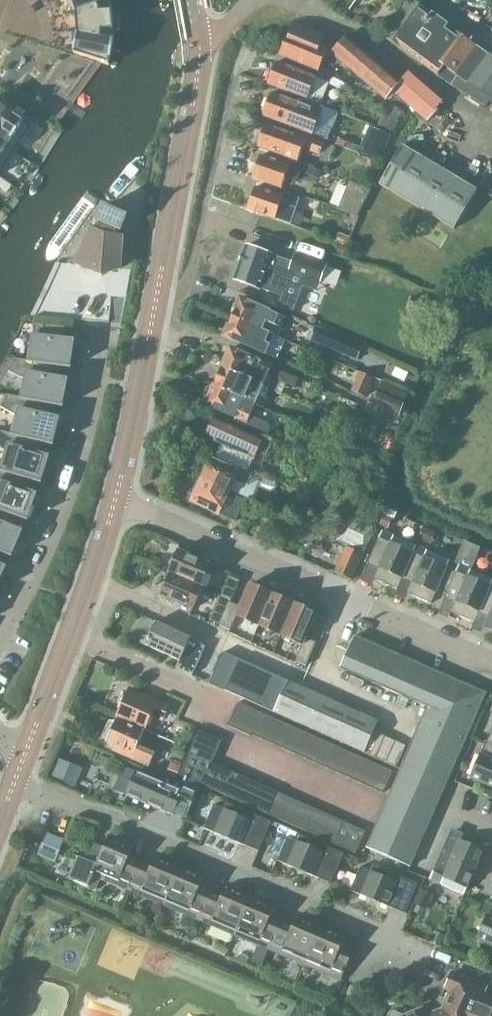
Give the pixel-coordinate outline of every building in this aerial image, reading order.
[(109,0),(71,0),(76,14),(112,6),(109,0)] [(479,49),(449,28),(443,22),(413,0),(411,0),(383,37),(423,65),(486,108),(490,102),(491,104),(491,59),(488,56),(479,49)] [(114,35),(112,6),(76,14),(78,34),(114,35)] [(290,35),(288,34),(285,44),(282,45),(279,50),(281,53),(279,56),(319,72),(330,45),(323,42),(325,36),(295,24),(290,35)] [(109,65),(114,35),(78,34),(74,54),(105,63),(109,65)] [(346,37),(332,54),(378,94),(403,106),(406,103),(428,122),(444,102),(409,73),(400,83),(346,37)] [(317,79),(277,63),(273,72),(270,73),(268,79),(269,81),(268,85),(297,96),(301,86),(313,90),(317,79)] [(0,90),(0,101),(5,104),(10,97),(0,90)] [(264,114),(263,116),(291,127),(295,116),(307,121),(313,103),(303,99),(301,105),(271,94),(268,104),(264,105),(262,111),(264,114)] [(32,128),(0,106),(0,142),(15,152),(32,128)] [(262,135),(260,136),(257,142),(259,145),(258,147),(287,158),(291,147),(302,152),(306,143),(320,148),(323,139),(298,130),(295,136),(266,126),(262,135)] [(15,152),(0,142),(0,174),(6,164),(15,152)] [(403,146),(379,185),(454,230),(477,191),(403,146)] [(301,170),(260,156),(257,166),(255,167),(252,173),(254,175),(253,179),(282,188),(286,178),(297,181),(298,177),(301,170)] [(248,210),(276,219),(280,208),(291,212),(295,201),(256,188),(252,197),(249,198),(247,204),(249,207),(248,210)] [(314,204),(304,200),(300,211),(311,215),(314,204)] [(77,265),(60,264),(57,263),(32,316),(88,321),(109,323),(121,324),(122,324),(126,298),(132,270),(121,269),(123,239),(116,238),(119,232),(122,233),(129,217),(118,212),(117,214),(114,213),(115,211),(104,206),(97,222),(101,224),(97,233),(92,231),(77,265)] [(293,273),(319,283),(326,263),(296,253),(293,262),(246,246),(235,280),(260,288),(259,291),(284,300),(293,273)] [(278,326),(282,317),(241,299),(233,318),(263,330),(267,321),(278,326)] [(260,340),(263,330),(233,318),(225,336),(266,354),(270,344),(260,340)] [(35,324),(30,362),(60,367),(70,369),(74,342),(63,341),(65,327),(35,324)] [(222,368),(269,389),(274,377),(279,380),(279,381),(295,388),(299,379),(230,349),(223,367),(222,367),(222,368)] [(26,380),(22,398),(22,399),(52,405),(62,407),(68,381),(57,379),(60,367),(30,362),(15,359),(9,372),(26,380)] [(264,399),(269,389),(222,368),(213,387),(214,387),(255,406),(259,397),(264,399)] [(251,416),(255,406),(214,387),(213,388),(210,387),(207,388),(204,395),(205,398),(208,400),(206,405),(235,418),(234,422),(268,437),(271,431),(270,431),(268,424),(256,419),(251,416)] [(18,416),(13,434),(13,435),(42,442),(42,443),(53,446),(59,420),(49,417),(52,405),(22,399),(22,398),(8,395),(1,407),(18,416)] [(335,411),(358,420),(359,417),(363,407),(339,397),(334,410),(335,411)] [(265,455),(272,439),(258,433),(256,437),(216,418),(212,426),(208,428),(206,433),(207,436),(206,438),(233,451),(254,460),(258,452),(265,455)] [(2,470),(2,471),(31,480),(41,484),(49,458),(39,455),(42,443),(42,442),(13,435),(13,434),(0,431),(0,448),(7,452),(2,470)] [(357,445),(353,443),(351,449),(333,441),(331,445),(325,460),(323,463),(327,465),(364,481),(375,456),(376,453),(366,448),(357,445)] [(205,467),(199,479),(230,493),(236,480),(248,485),(252,476),(211,458),(207,468),(205,467)] [(17,516),(17,517),(27,521),(36,496),(26,492),(31,480),(2,471),(2,470),(0,469),(0,510),(17,516)] [(230,493),(199,479),(194,491),(196,492),(191,502),(232,520),(236,511),(224,506),(230,493)] [(2,552),(1,553),(11,557),(22,533),(12,528),(17,517),(17,516),(0,510),(0,551),(2,552)] [(398,590),(403,579),(417,546),(383,531),(368,564),(379,569),(375,580),(398,590)] [(417,546),(403,579),(413,584),(408,594),(431,604),(450,561),(417,546)] [(336,573),(352,580),(364,555),(347,548),(336,573)] [(169,574),(171,575),(172,574),(201,587),(201,586),(211,564),(179,551),(175,561),(173,562),(170,569),(171,571),(169,574)] [(480,613),(491,585),(491,579),(460,565),(445,598),(456,603),(452,613),(475,623),(480,613)] [(172,574),(171,575),(171,576),(168,577),(165,584),(166,586),(162,597),(193,610),(203,587),(201,586),(201,587),(172,574)] [(241,581),(230,576),(220,599),(230,603),(231,602),(231,603),(241,581)] [(237,617),(259,626),(273,595),(271,594),(270,592),(263,589),(261,589),(250,585),(241,607),(237,616),(237,617)] [(480,613),(490,617),(485,628),(491,631),(491,585),(480,613)] [(259,626),(281,635),(295,604),(293,603),(292,601),(285,598),(282,599),(273,595),(259,626)] [(230,603),(220,599),(210,622),(220,626),(230,603)] [(241,607),(231,602),(230,603),(220,626),(231,631),(237,617),(237,616),(241,607)] [(281,635),(303,645),(304,645),(307,638),(317,614),(307,609),(306,607),(299,604),(297,605),(295,604),(281,635)] [(191,639),(156,622),(145,645),(179,662),(175,669),(192,677),(202,656),(187,648),(191,639)] [(422,719),(431,723),(426,735),(417,731),(366,848),(410,867),(486,693),(355,636),(340,669),(428,707),(422,719)] [(304,645),(303,645),(296,662),(307,667),(317,643),(307,638),(304,645)] [(257,666),(240,658),(225,691),(242,698),(257,666)] [(273,673),(257,666),(242,698),(258,706),(273,673)] [(230,680),(215,673),(210,684),(225,691),(230,680)] [(273,673),(258,706),(275,713),(290,681),(273,673)] [(290,681),(275,713),(365,753),(379,721),(290,681)] [(119,717),(146,729),(152,715),(163,720),(169,707),(130,690),(119,717)] [(260,713),(238,703),(233,714),(255,724),(260,713)] [(251,735),(261,740),(271,718),(260,713),(255,724),(251,735)] [(233,714),(229,725),(251,735),(255,724),(233,714)] [(261,740),(272,745),(282,723),(271,718),(261,740)] [(144,732),(117,720),(116,722),(110,722),(103,737),(108,741),(107,743),(115,746),(113,751),(150,767),(156,754),(138,746),(144,732)] [(272,745),(283,749),(293,728),(282,723),(272,745)] [(283,749),(294,754),(304,732),(293,728),(283,749)] [(401,738),(378,728),(370,748),(392,757),(401,738)] [(212,764),(221,741),(198,732),(188,753),(211,763),(212,764)] [(294,754),(305,759),(315,737),(304,732),(294,754)] [(305,759),(316,764),(326,742),(315,737),(305,759)] [(316,764),(327,769),(337,747),(326,742),(316,764)] [(486,744),(471,778),(491,787),(491,747),(486,744)] [(338,774),(348,752),(337,747),(327,769),(338,774)] [(349,779),(359,757),(348,752),(338,774),(349,779)] [(179,776),(187,779),(185,785),(198,791),(201,785),(202,785),(211,763),(188,753),(179,776)] [(360,783),(370,762),(359,757),(349,779),(360,783)] [(371,788),(381,766),(370,762),(360,783),(371,788)] [(233,773),(212,764),(211,763),(202,785),(223,795),(233,773)] [(383,794),(393,772),(381,766),(371,788),(383,794)] [(185,785),(182,791),(138,772),(127,796),(173,815),(175,812),(186,816),(186,817),(187,818),(198,791),(185,785)] [(233,773),(223,795),(245,805),(255,783),(233,773)] [(245,805),(267,814),(277,793),(255,783),(245,805)] [(267,814),(278,819),(288,797),(277,793),(267,814)] [(278,819),(289,824),(299,802),(288,797),(278,819)] [(289,824),(300,829),(310,807),(299,802),(289,824)] [(205,829),(259,852),(272,822),(227,803),(226,804),(227,805),(225,809),(215,805),(205,829)] [(300,829),(311,834),(321,812),(310,807),(300,829)] [(311,834),(322,839),(332,817),(321,812),(311,834)] [(322,839),(333,844),(343,822),(332,817),(322,839)] [(333,844),(344,849),(354,827),(343,822),(333,844)] [(366,832),(354,827),(344,849),(356,854),(366,832)] [(277,861),(332,884),(344,854),(300,835),(299,836),(300,837),(298,841),(287,837),(277,861)] [(54,836),(49,847),(66,854),(71,843),(54,836)] [(81,871),(129,891),(140,863),(130,858),(134,847),(109,837),(104,848),(93,843),(81,871)] [(430,880),(465,895),(484,851),(460,841),(456,852),(445,847),(430,880)] [(129,891),(164,906),(181,867),(156,857),(151,868),(140,863),(129,891)] [(350,891),(405,914),(418,884),(373,865),(372,867),(373,867),(371,872),(360,867),(350,891)] [(164,906),(200,921),(211,893),(200,888),(205,877),(181,867),(164,906)] [(200,921),(235,936),(251,897),(227,887),(222,898),(211,893),(200,921)] [(270,950),(282,923),(271,918),(276,907),(251,897),(235,936),(270,950)] [(488,915),(478,939),(491,945),(491,917),(488,915)] [(282,923),(270,950),(305,965),(322,927),(297,916),(293,927),(282,923)] [(306,965),(341,980),(353,953),(342,948),(346,937),(322,927),(306,965)] [(491,999),(482,995),(486,988),(452,974),(446,988),(452,990),(443,1010),(436,1013),(435,1015),(433,1015),(491,1015),(491,999)]
